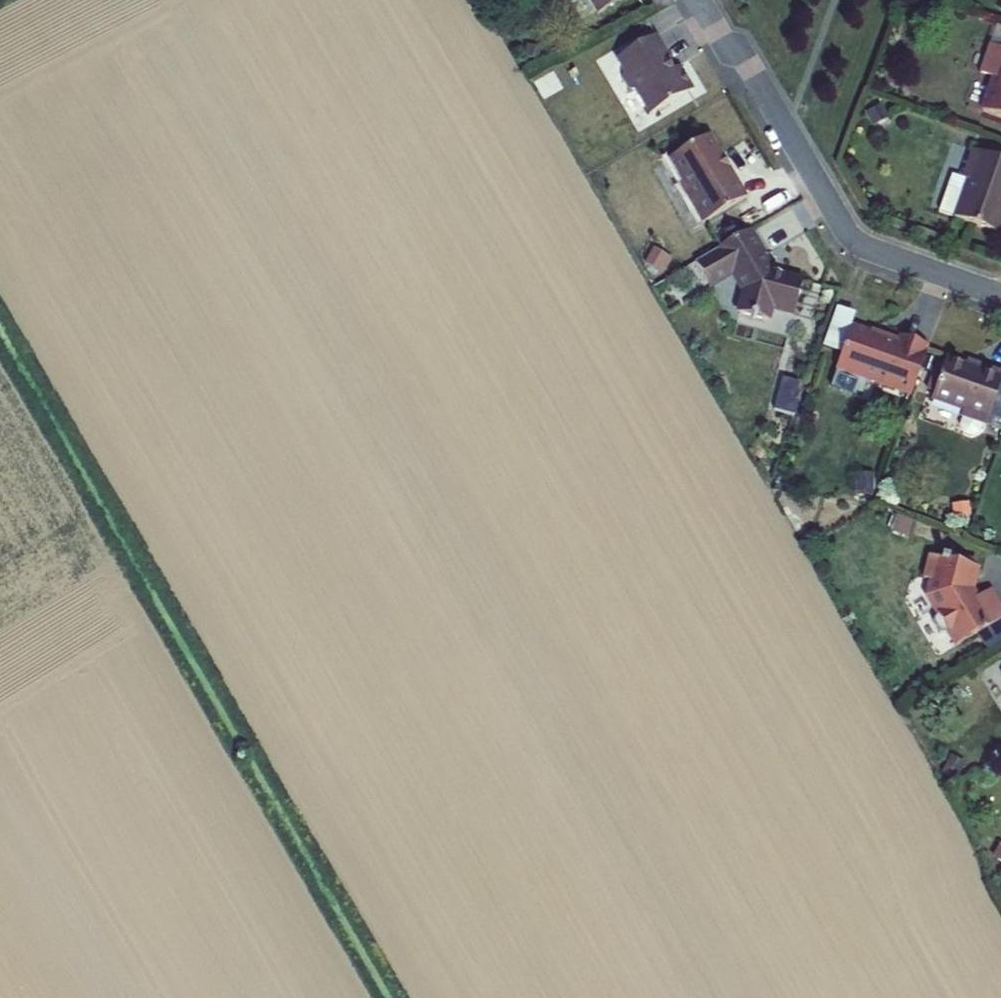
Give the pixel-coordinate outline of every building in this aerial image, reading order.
[(585,22),(626,0),(572,0),(585,22)] [(633,95),(647,118),(693,91),(679,68),(673,71),(667,62),(669,61),(656,37),(614,62),(621,75),(618,83),(624,93),(633,95)] [(995,47),(973,109),(1000,118),(1000,49),(995,47)] [(681,185),(703,224),(746,199),(709,136),(670,159),(684,183),(681,185)] [(997,234),(1000,222),(1000,161),(972,151),(962,179),(969,182),(964,194),(948,189),(939,212),(997,234)] [(962,179),(952,176),(948,189),(964,194),(969,182),(962,179)] [(767,255),(752,230),(748,232),(763,257),(767,255)] [(748,232),(714,252),(704,258),(715,278),(730,270),(733,276),(745,295),(740,315),(768,321),(771,308),(794,314),(802,279),(772,272),(763,257),(748,232)] [(730,270),(715,278),(719,284),(733,276),(730,270)] [(867,381),(912,397),(929,348),(902,338),(899,345),(851,328),(831,389),(855,397),(856,394),(862,396),(867,381)] [(946,360),(931,402),(962,413),(960,419),(964,420),(961,429),(964,436),(972,439),(979,435),(983,427),(986,428),(1000,385),(1000,375),(977,366),(976,371),(965,367),(946,360)] [(977,366),(967,363),(965,367),(976,371),(977,366)] [(776,407),(798,408),(799,381),(778,380),(776,407)] [(948,634),(956,647),(1000,621),(1000,610),(993,596),(985,594),(977,598),(972,591),(978,569),(972,561),(950,556),(949,561),(929,556),(923,580),(931,582),(927,597),(937,616),(933,623),(939,635),(948,634)]
